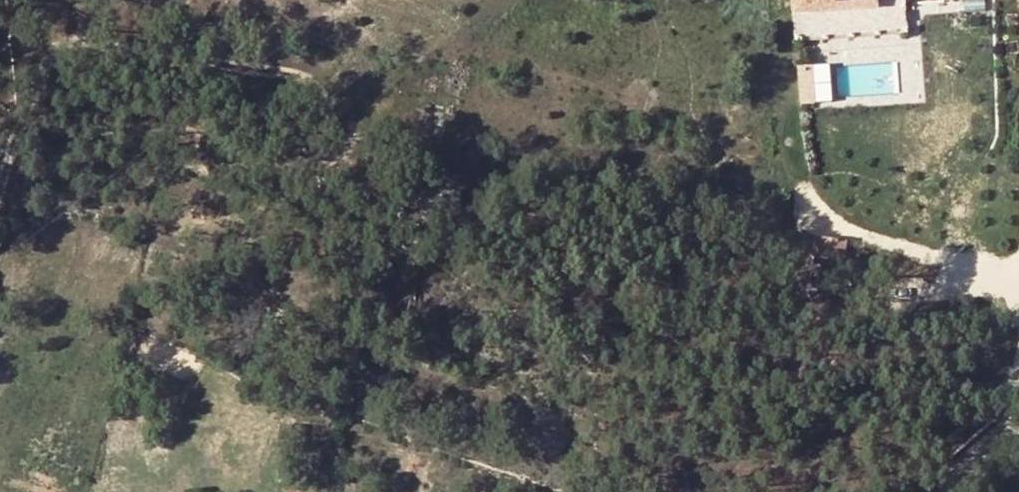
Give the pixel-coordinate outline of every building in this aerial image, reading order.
[(829,10),(878,5),(878,0),(828,0),(829,10)] [(824,268),(816,268),(815,277),(825,278),(824,268)] [(320,476),(330,477),(331,463),(320,464),(320,476)]
